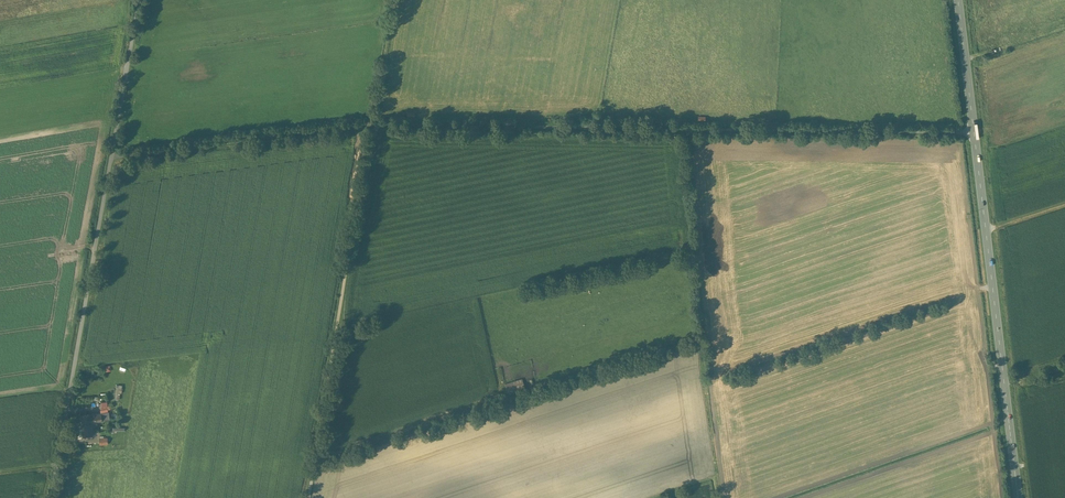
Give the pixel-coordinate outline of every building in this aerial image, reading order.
[(91,414),(80,416),(83,434),(93,433),(92,427),(95,426),(94,422),(109,420),(108,412),(91,415),(91,414)]
